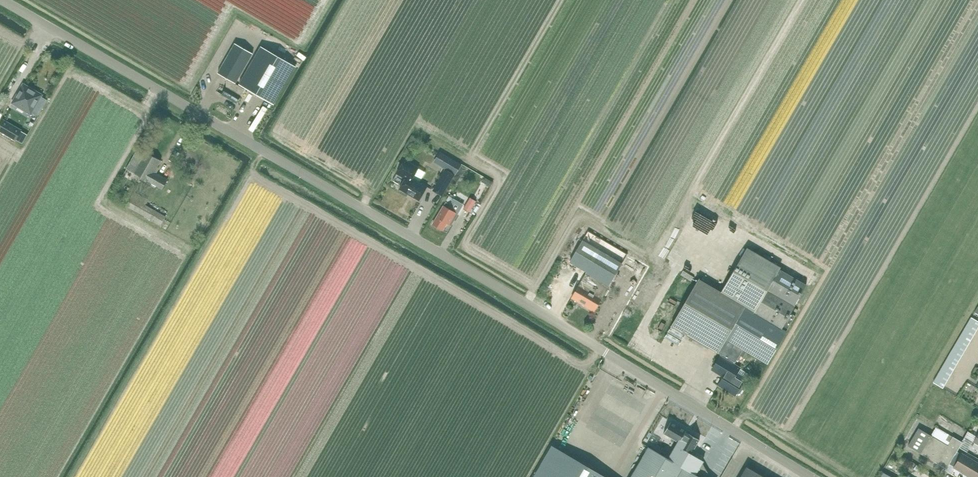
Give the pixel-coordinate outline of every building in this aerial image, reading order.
[(245,89),(236,84),(253,54),(235,44),(218,73),(227,78),(226,87),(222,95),(237,104),(245,89)] [(296,67),(260,47),(239,85),(274,105),(296,67)] [(24,84),(13,103),(30,114),(32,111),(38,114),(46,100),(40,97),(42,95),(24,84)] [(16,140),(21,131),(4,120),(0,127),(0,130),(3,132),(16,140)] [(146,154),(145,154),(138,149),(126,169),(162,190),(168,180),(155,172),(161,160),(147,152),(146,154)] [(440,152),(437,157),(444,161),(441,167),(445,170),(446,168),(455,174),(461,164),(440,152)] [(418,168),(404,160),(397,173),(406,178),(400,189),(420,200),(427,187),(412,179),(418,168)] [(433,191),(442,196),(455,174),(446,168),(445,170),(433,191)] [(484,177),(482,182),(490,187),(493,182),(484,177)] [(134,192),(127,205),(126,206),(161,226),(166,217),(146,205),(149,200),(134,192)] [(466,205),(464,209),(469,212),(476,201),(470,198),(466,205)] [(457,215),(448,209),(451,205),(446,202),(433,225),(443,230),(447,223),(449,224),(452,218),(454,219),(457,215)] [(728,214),(737,221),(741,215),(732,208),(728,214)] [(594,312),(622,263),(583,240),(569,262),(587,273),(572,298),(587,307),(594,312)] [(789,312),(805,284),(746,250),(721,292),(698,279),(671,326),(735,363),(739,355),(743,349),(752,354),(767,362),(786,330),(787,331),(795,316),(789,312)] [(656,303),(661,292),(647,286),(642,297),(656,303)] [(977,328),(977,321),(971,317),(968,322),(977,328)] [(977,328),(968,322),(965,327),(975,333),(977,328)] [(972,338),(975,333),(965,327),(962,332),(972,338)] [(969,343),(972,338),(962,332),(960,337),(969,343)] [(966,348),(969,343),(960,337),(957,342),(966,348)] [(963,353),(966,348),(957,342),(954,347),(963,353)] [(960,358),(963,353),(954,347),(951,352),(960,358)] [(749,361),(752,354),(743,349),(739,355),(749,361)] [(957,363),(960,358),(951,352),(948,357),(957,363)] [(720,356),(714,368),(725,374),(719,385),(736,394),(737,392),(739,393),(741,393),(743,389),(742,387),(741,386),(743,382),(748,374),(739,369),(740,368),(734,364),(720,356)] [(955,368),(957,363),(948,357),(945,362),(955,368)] [(952,373),(955,368),(945,362),(942,367),(952,373)] [(949,378),(952,373),(942,367),(939,372),(949,378)] [(946,383),(949,378),(939,372),(936,377),(946,383)] [(943,388),(946,383),(936,377),(933,382),(943,388)] [(671,421),(664,433),(678,441),(675,446),(690,454),(691,453),(700,438),(679,426),(671,421)] [(961,453),(961,454),(957,451),(963,442),(936,427),(931,435),(919,428),(908,446),(946,469),(949,464),(954,466),(953,467),(970,476),(977,476),(977,463),(961,453)] [(963,440),(969,443),(973,435),(968,431),(963,440)] [(554,447),(551,445),(533,476),(605,476),(554,447)] [(668,458),(649,446),(632,476),(701,476),(694,473),(668,458)] [(702,459),(691,453),(690,454),(675,446),(668,458),(694,473),(702,459)] [(746,467),(740,476),(764,476),(746,467)]
